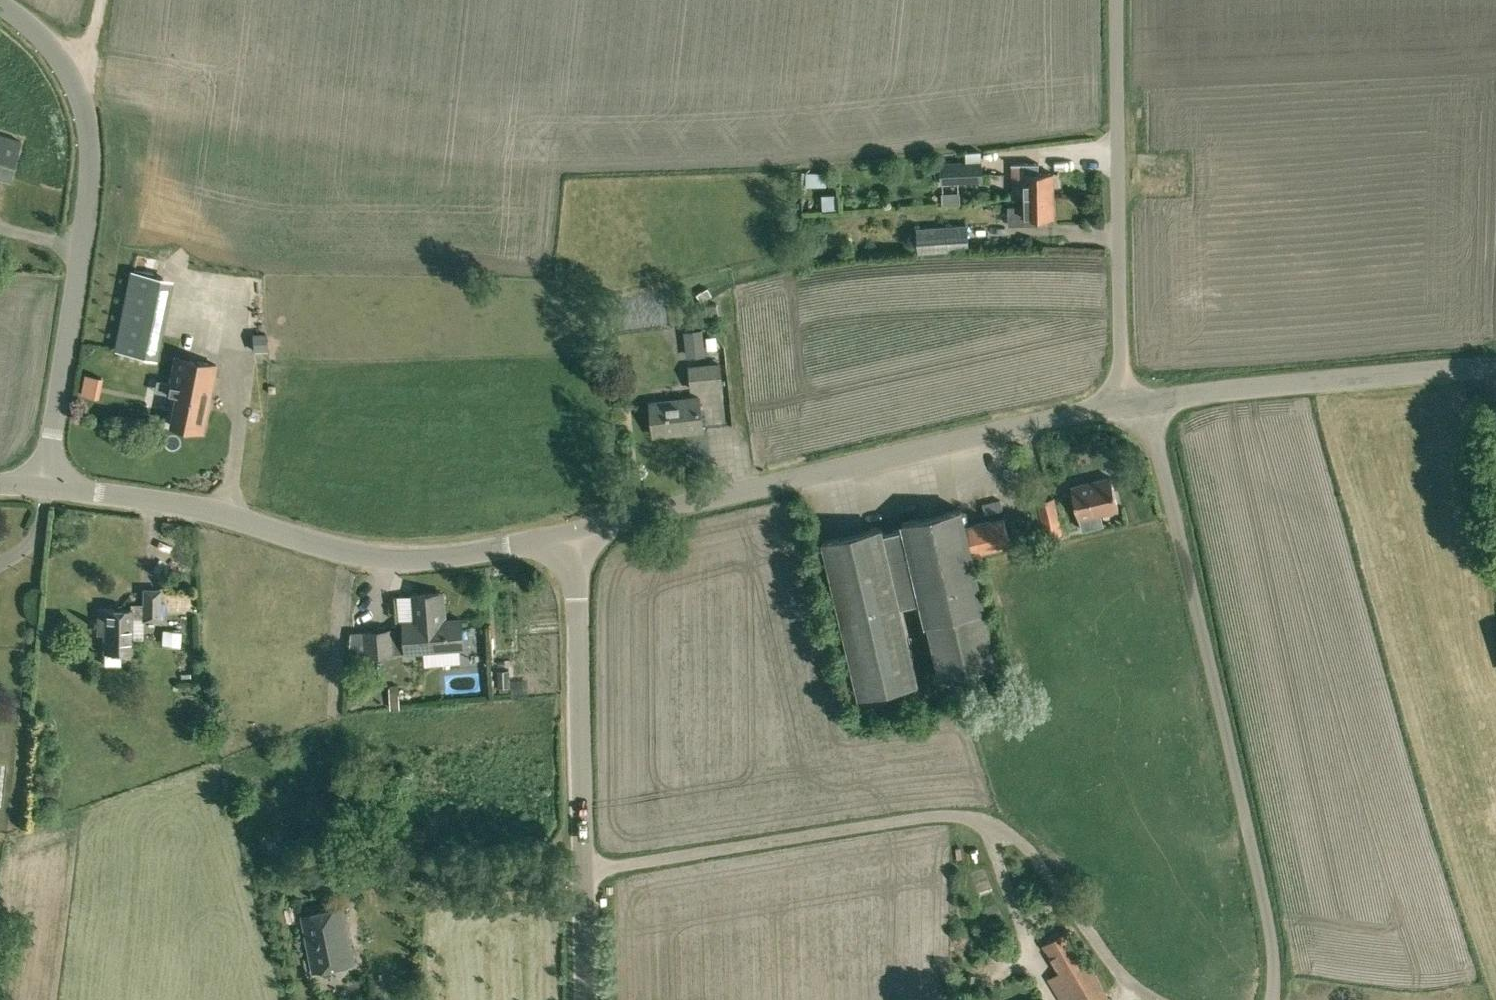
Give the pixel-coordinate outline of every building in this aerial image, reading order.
[(939,161),(941,183),(983,181),(982,159),(939,161)] [(807,192),(820,193),(820,172),(807,172),(807,192)] [(1013,184),(1013,195),(1021,194),(1054,194),(1054,172),(1012,172),(1012,184),(1013,184)] [(826,192),(828,208),(842,206),(840,190),(826,192)] [(1008,205),(1008,224),(1039,223),(1039,216),(1054,216),(1054,194),(1021,194),(1013,195),(1013,196),(1023,196),(1024,204),(1008,205)] [(917,227),(919,251),(970,248),(969,224),(917,227)] [(707,287),(697,294),(701,301),(711,295),(707,287)] [(707,303),(708,317),(718,316),(716,303),(707,303)] [(150,336),(119,329),(115,349),(146,355),(150,336)] [(685,331),(688,358),(707,356),(704,329),(685,331)] [(266,350),(265,332),(252,333),(252,351),(266,350)] [(717,348),(715,336),(706,337),(708,349),(717,348)] [(170,423),(201,430),(216,363),(175,355),(170,381),(168,391),(176,393),(170,423)] [(688,364),(691,390),(724,386),(721,360),(688,364)] [(650,400),(654,435),(703,430),(699,395),(650,400)] [(1079,518),(1082,529),(1104,524),(1101,513),(1119,509),(1111,476),(1071,485),(1079,518)] [(1037,500),(1046,537),(1063,533),(1055,496),(1037,500)] [(823,541),(858,695),(917,681),(899,606),(921,601),(938,676),(998,662),(973,554),(1011,544),(1004,516),(966,526),(962,509),(902,522),(904,528),(882,533),(881,527),(823,541)] [(104,663),(120,663),(120,651),(131,651),(132,617),(143,618),(143,619),(159,619),(160,589),(144,589),(144,603),(131,603),(130,608),(98,607),(97,632),(104,632),(103,651),(104,651),(104,663)] [(363,631),(365,655),(406,652),(406,653),(463,648),(462,617),(446,618),(444,590),(411,593),(413,619),(404,619),(404,627),(363,631)] [(168,594),(168,611),(194,611),(194,594),(168,594)] [(503,660),(521,659),(520,647),(502,648),(503,660)] [(445,668),(446,694),(489,692),(488,667),(445,668)] [(497,671),(499,688),(510,687),(508,670),(497,671)] [(389,685),(390,707),(399,707),(398,685),(389,685)] [(301,915),(313,971),(353,963),(342,907),(301,915)] [(1074,999),(1111,999),(1069,929),(1042,945),(1074,999)]
